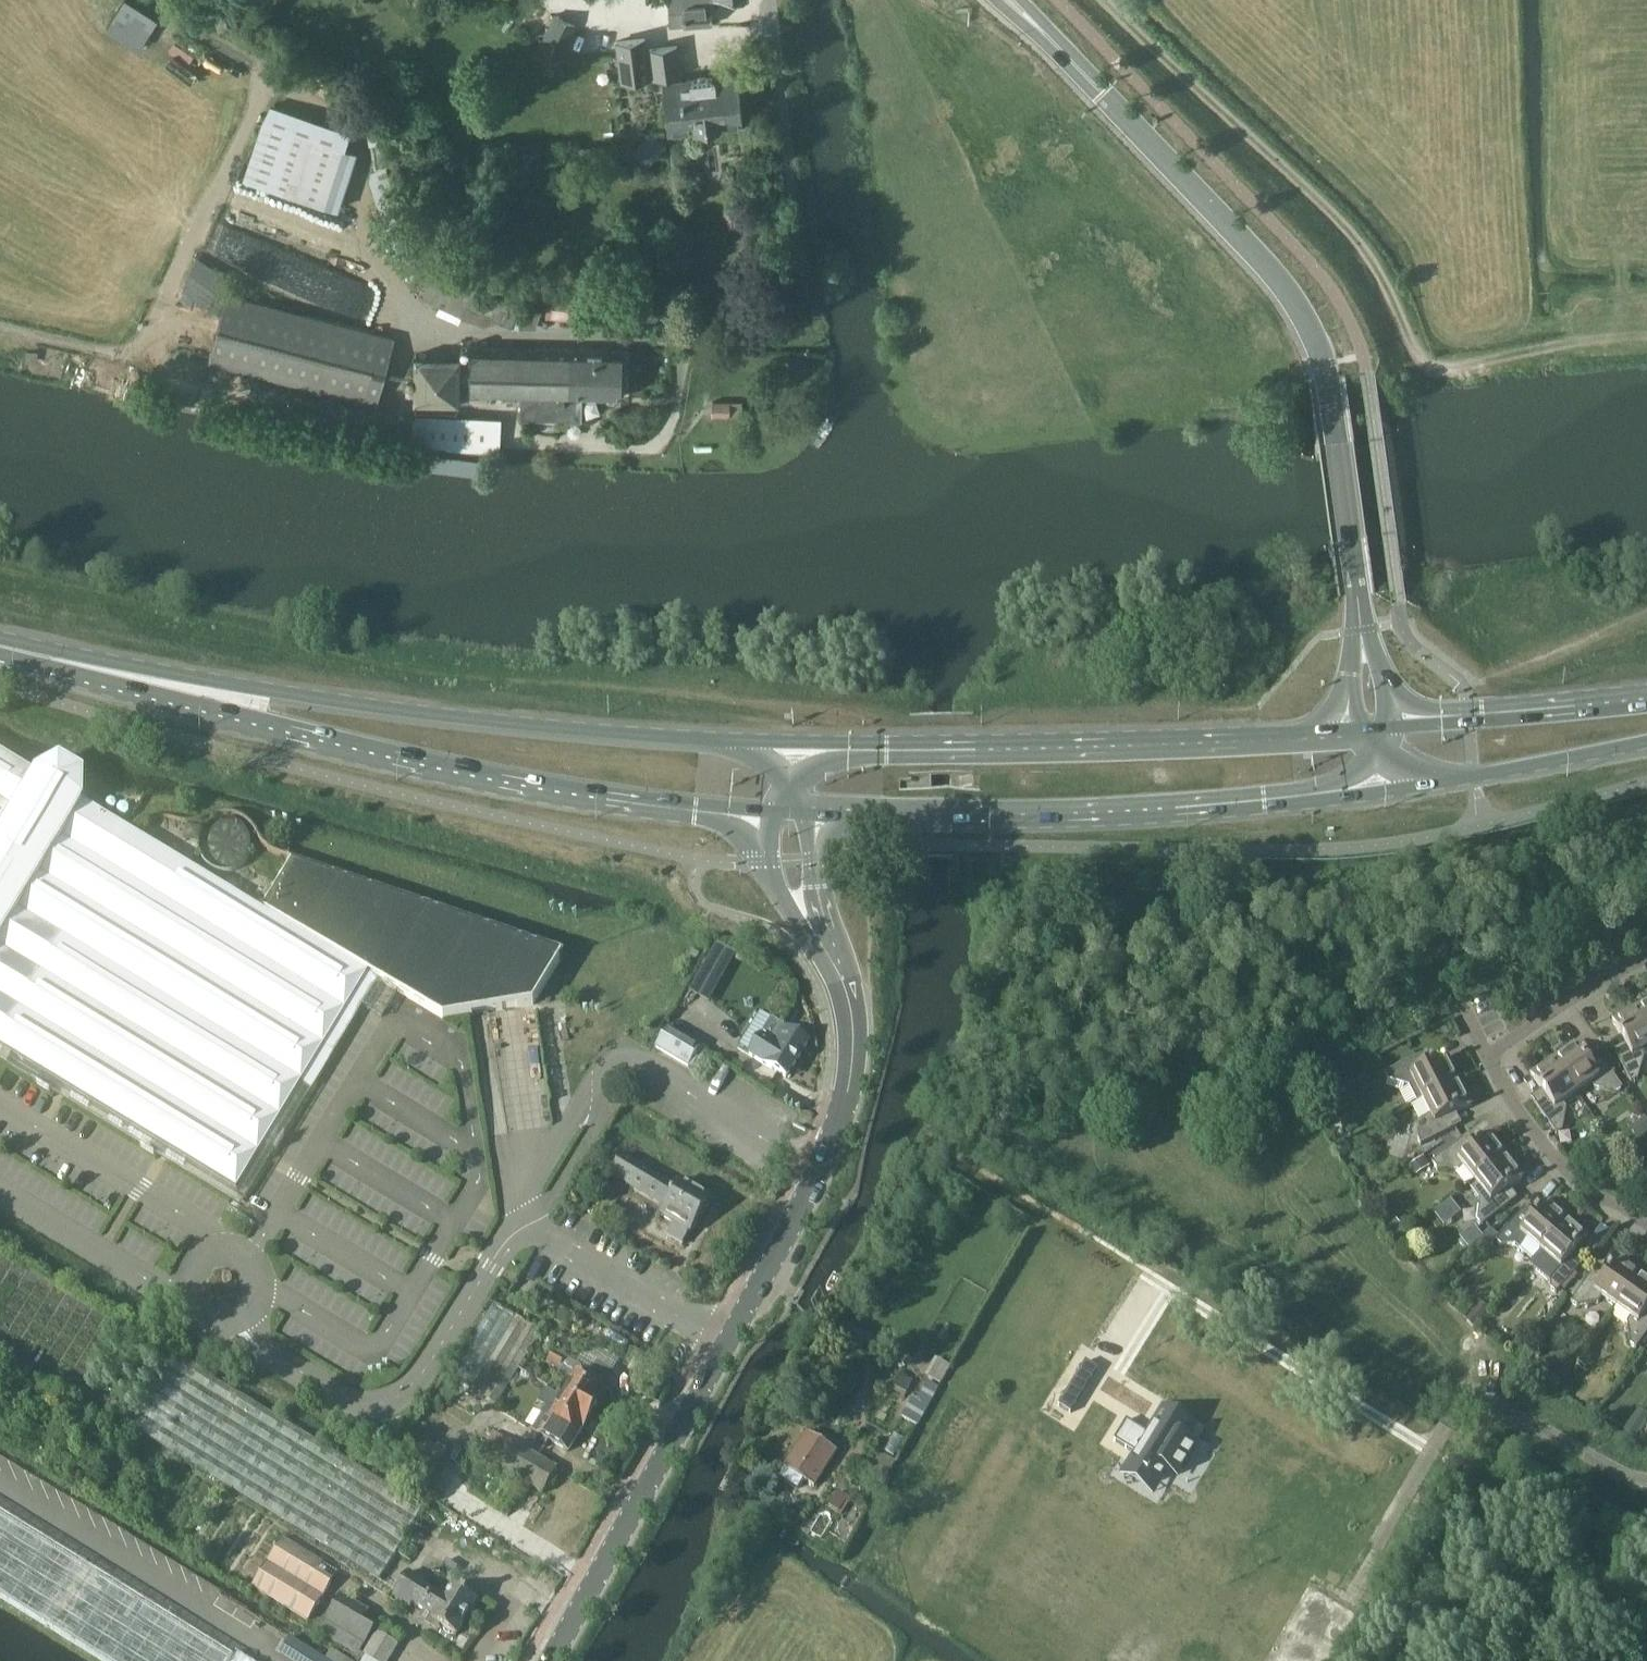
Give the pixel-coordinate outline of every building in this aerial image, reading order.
[(671,25),(689,23),(716,20),(714,0),(668,0),(671,25)] [(562,55),(578,24),(558,13),(542,45),(562,55)] [(624,77),(653,74),(649,34),(620,37),(624,77)] [(656,75),(682,72),(678,43),(653,45),(656,75)] [(697,127),(723,125),(723,123),(743,121),(738,73),(664,80),(669,128),(697,125),(697,127)] [(328,207),(352,132),(272,107),(248,181),(328,207)] [(385,141),(372,143),(375,165),(388,163),(385,141)] [(390,221),(402,213),(405,212),(394,187),(386,164),(372,168),(370,176),(378,198),(390,221)] [(408,279),(436,261),(405,212),(376,230),(408,279)] [(525,328),(533,308),(456,274),(457,272),(435,263),(422,294),(446,304),(442,311),(463,320),(466,313),(487,323),(504,319),(525,328)] [(574,305),(575,297),(553,294),(552,302),(550,317),(572,320),(574,305)] [(365,403),(383,336),(229,295),(211,362),(365,403)] [(545,416),(546,347),(472,346),(472,359),(418,355),(417,400),(461,400),(461,393),(528,395),(528,415),(545,416)] [(622,396),(623,349),(546,347),(545,416),(582,416),(583,396),(622,396)] [(741,402),(713,400),(712,415),(740,417),(741,402)] [(503,446),(504,418),(415,415),(414,443),(503,446)] [(7,1064),(13,1055),(237,1191),(369,973),(399,991),(445,1019),(470,1015),(534,1005),(562,958),(564,958),(564,957),(293,861),(263,911),(84,805),(85,776),(61,761),(54,765),(36,775),(0,753),(0,1060),(7,1064)] [(255,845),(255,840),(255,835),(253,829),(247,821),(243,817),(238,814),(228,812),(222,812),(218,813),(214,815),(208,819),(202,827),(200,833),(199,839),(201,849),(202,853),(206,859),(214,865),(220,867),(226,868),(232,868),(236,866),(243,863),(247,860),(253,851),(255,845)] [(1636,1008),(1646,1028),(1646,1002),(1636,1008)] [(1612,1021),(1624,1043),(1613,1049),(1631,1083),(1638,1080),(1644,1059),(1641,1053),(1646,1049),(1646,1028),(1636,1008),(1612,1021)] [(687,1070),(700,1047),(667,1028),(654,1050),(687,1070)] [(806,1044),(780,1028),(771,1043),(760,1037),(748,1056),(785,1079),(806,1044)] [(1575,1044),(1553,1060),(1577,1094),(1591,1084),(1595,1089),(1617,1093),(1623,1089),(1600,1057),(1590,1064),(1575,1044)] [(1419,1056),(1385,1074),(1388,1080),(1409,1087),(1417,1103),(1423,1100),(1460,1081),(1448,1057),(1425,1068),(1419,1056)] [(1553,1060),(1531,1075),(1545,1096),(1535,1103),(1555,1132),(1557,1135),(1563,1131),(1567,1109),(1563,1104),(1577,1094),(1553,1060)] [(1425,1118),(1418,1139),(1421,1146),(1455,1128),(1456,1128),(1450,1117),(1472,1105),(1460,1081),(1423,1100),(1431,1115),(1425,1118)] [(1437,1160),(1432,1163),(1437,1169),(1459,1171),(1464,1167),(1475,1181),(1507,1155),(1491,1134),(1471,1150),(1463,1139),(1462,1140),(1460,1142),(1437,1160)] [(1475,1181),(1470,1185),(1480,1199),(1477,1221),(1482,1226),(1512,1202),(1504,1192),(1524,1177),(1507,1155),(1475,1181)] [(675,1189),(622,1156),(610,1177),(663,1210),(659,1216),(673,1224),(666,1236),(680,1245),(688,1232),(689,1233),(710,1200),(680,1182),(675,1189)] [(649,1222),(657,1207),(635,1194),(627,1208),(632,1212),(628,1218),(641,1226),(645,1219),(649,1222)] [(1500,1237),(1496,1241),(1501,1246),(1516,1245),(1533,1260),(1568,1219),(1548,1202),(1531,1221),(1521,1212),(1500,1237)] [(1568,1219),(1533,1260),(1550,1275),(1551,1289),(1556,1294),(1560,1289),(1574,1274),(1582,1265),(1572,1256),(1588,1237),(1568,1219)] [(1474,1227),(1460,1238),(1469,1250),(1483,1239),(1483,1238),(1474,1227)] [(1574,1298),(1571,1302),(1577,1307),(1599,1303),(1602,1297),(1616,1308),(1641,1274),(1619,1258),(1604,1278),(1593,1271),(1583,1286),(1574,1298)] [(1616,1308),(1631,1318),(1627,1323),(1630,1345),(1636,1349),(1641,1342),(1646,1334),(1646,1278),(1641,1274),(1616,1308)] [(527,1324),(481,1395),(497,1405),(543,1334),(527,1324)] [(583,1424),(603,1390),(572,1371),(575,1365),(554,1353),(548,1364),(568,1376),(567,1379),(571,1381),(563,1395),(559,1393),(551,1405),(583,1424)] [(136,1435),(178,1365),(176,1361),(132,1433),(136,1435)] [(1086,1362),(1058,1406),(1070,1414),(1098,1369),(1097,1369),(1092,1378),(1081,1371),(1087,1362),(1086,1362)] [(379,1580),(421,1510),(178,1365),(136,1435),(379,1580)] [(892,1387),(906,1394),(913,1381),(899,1374),(892,1387)] [(443,1404),(449,1396),(439,1389),(434,1397),(443,1404)] [(567,1452),(583,1424),(551,1405),(544,1417),(548,1419),(539,1435),(567,1452)] [(1193,1428),(1164,1410),(1149,1434),(1127,1421),(1114,1441),(1136,1454),(1130,1463),(1160,1482),(1168,1468),(1180,1475),(1196,1449),(1185,1442),(1193,1428)] [(544,1493),(558,1469),(496,1433),(482,1456),(509,1472),(490,1505),(500,1511),(520,1478),(544,1493)] [(814,1491),(837,1455),(805,1435),(782,1470),(814,1491)] [(838,1512),(848,1497),(838,1491),(829,1506),(838,1512)] [(0,1510),(0,1594),(107,1660),(261,1660),(240,1647),(235,1655),(0,1510)] [(311,1622),(336,1582),(320,1572),(326,1562),(285,1537),(254,1586),(311,1622)] [(446,1601),(445,1600),(423,1587),(426,1582),(410,1573),(394,1598),(411,1608),(414,1604),(435,1616),(433,1620),(456,1634),(476,1600),(454,1587),(446,1601)] [(361,1654),(366,1646),(375,1631),(363,1624),(370,1612),(342,1596),(321,1633),(343,1646),(340,1652),(354,1660),(389,1660),(399,1644),(378,1632),(364,1656),(361,1654)] [(292,1637),(281,1654),(291,1660),(329,1660),(292,1637)]
